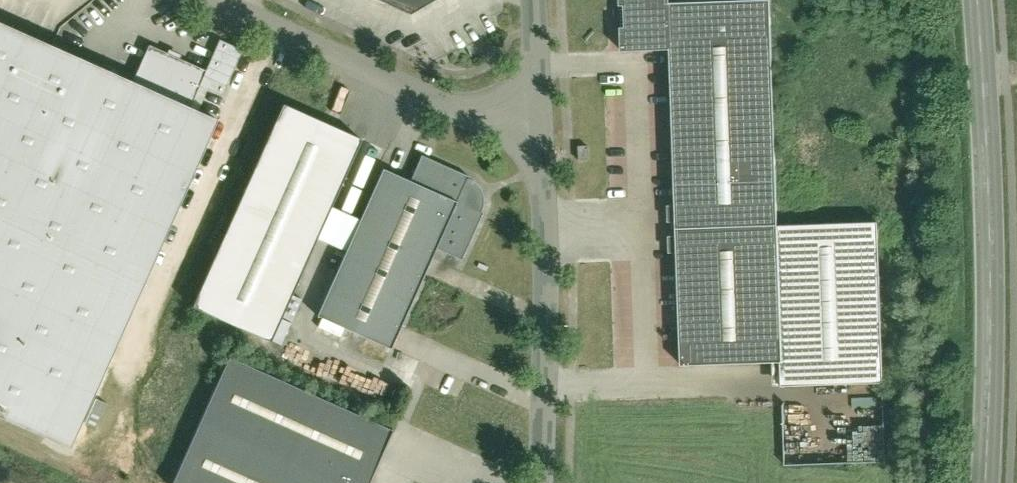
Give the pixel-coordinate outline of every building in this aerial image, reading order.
[(409,20),(443,0),(366,0),(409,20)] [(782,363),(776,231),(767,9),(670,13),(669,0),(625,0),(627,51),(674,49),(687,367),(782,363)] [(55,450),(204,120),(0,29),(0,425),(55,450)] [(274,124),(188,327),(264,360),(351,157),(274,124)] [(384,168),(322,313),(389,341),(431,245),(460,257),(479,213),(480,196),(475,183),(463,174),(420,155),(409,179),(384,168)] [(876,227),(776,231),(782,363),(783,388),(883,384),(876,227)] [(170,482),(368,482),(392,428),(225,356),(170,482)]
